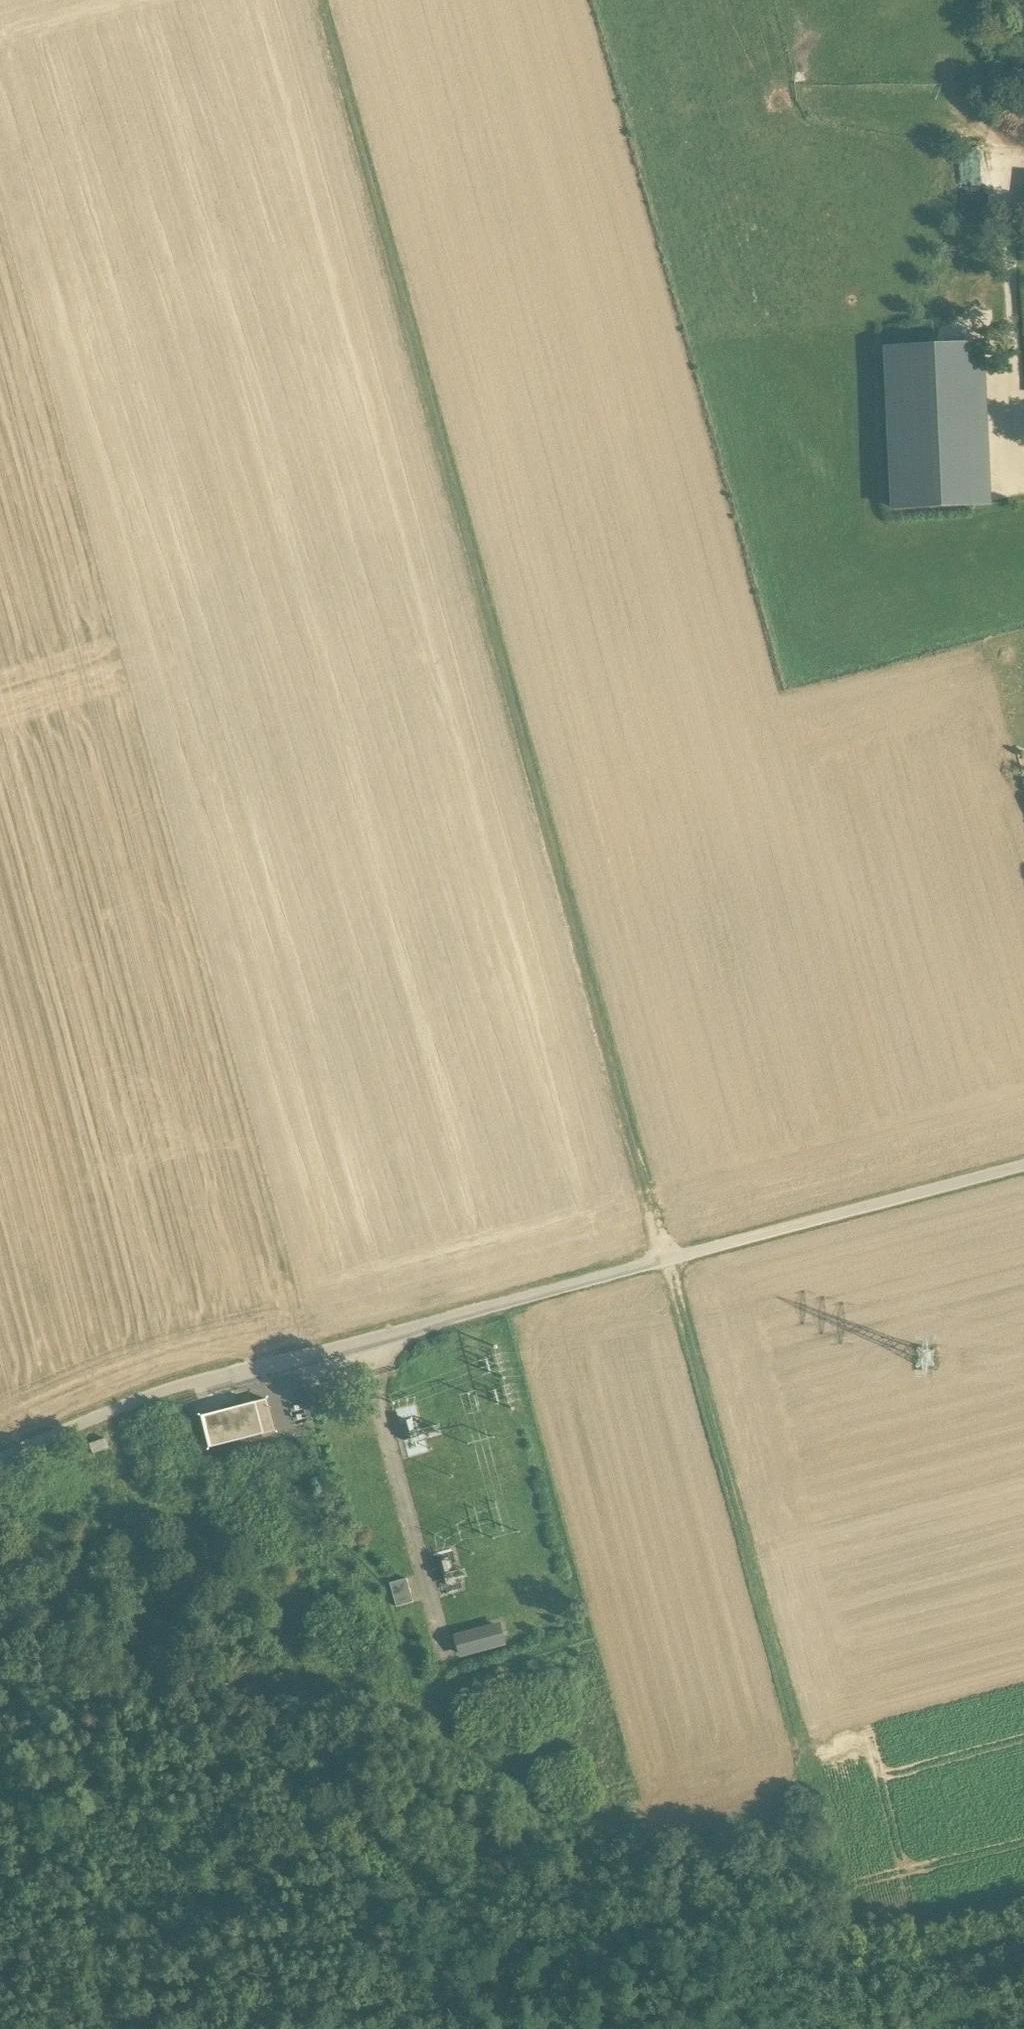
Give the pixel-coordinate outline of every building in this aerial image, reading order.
[(903,510),(1004,506),(997,341),(896,345),(903,510)] [(300,1398),(288,1401),(295,1426),(306,1424),(300,1398)] [(266,1400),(201,1417),(209,1448),(274,1431),(266,1400)] [(329,1486),(316,1489),(320,1505),(333,1501),(329,1486)] [(406,1579),(390,1584),(396,1607),(413,1603),(406,1579)] [(499,1627),(456,1639),(461,1655),(503,1644),(499,1627)]
